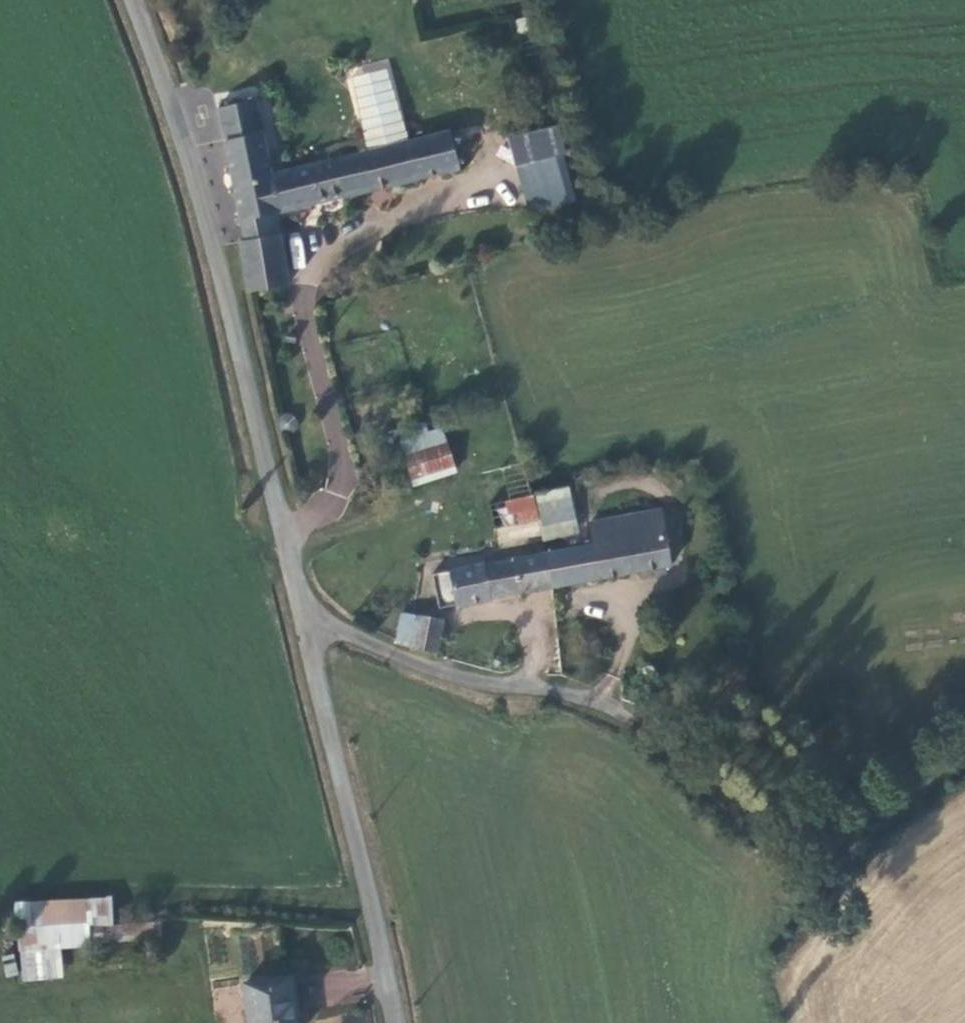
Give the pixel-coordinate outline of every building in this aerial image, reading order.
[(353,83),(371,158),(413,146),(388,73),(353,83)] [(245,225),(280,219),(462,172),(452,136),(413,146),(371,158),(276,183),(256,107),(218,117),(240,196),(245,225)] [(563,163),(527,173),(538,219),(574,208),(563,163)] [(245,225),(249,249),(284,241),(280,219),(245,225)] [(258,299),(261,300),(293,292),(284,241),(249,249),(247,250),(258,299)] [(443,430),(405,440),(417,482),(454,471),(443,430)] [(520,463),(498,468),(480,472),(487,506),(528,497),(520,463)] [(533,493),(544,541),(579,533),(568,485),(533,493)] [(496,544),(537,535),(528,497),(487,506),(496,544)] [(668,571),(660,519),(585,531),(588,551),(541,558),(547,591),(668,571)] [(541,558),(447,574),(452,607),(547,591),(541,558)] [(452,607),(447,574),(431,577),(436,609),(452,607)] [(402,614),(394,644),(410,649),(418,619),(402,614)] [(418,619),(410,649),(432,655),(440,625),(418,619)] [(10,911),(16,959),(170,936),(166,915),(115,922),(109,894),(10,911)] [(298,987),(252,993),(256,1022),(303,1022),(298,987)]
